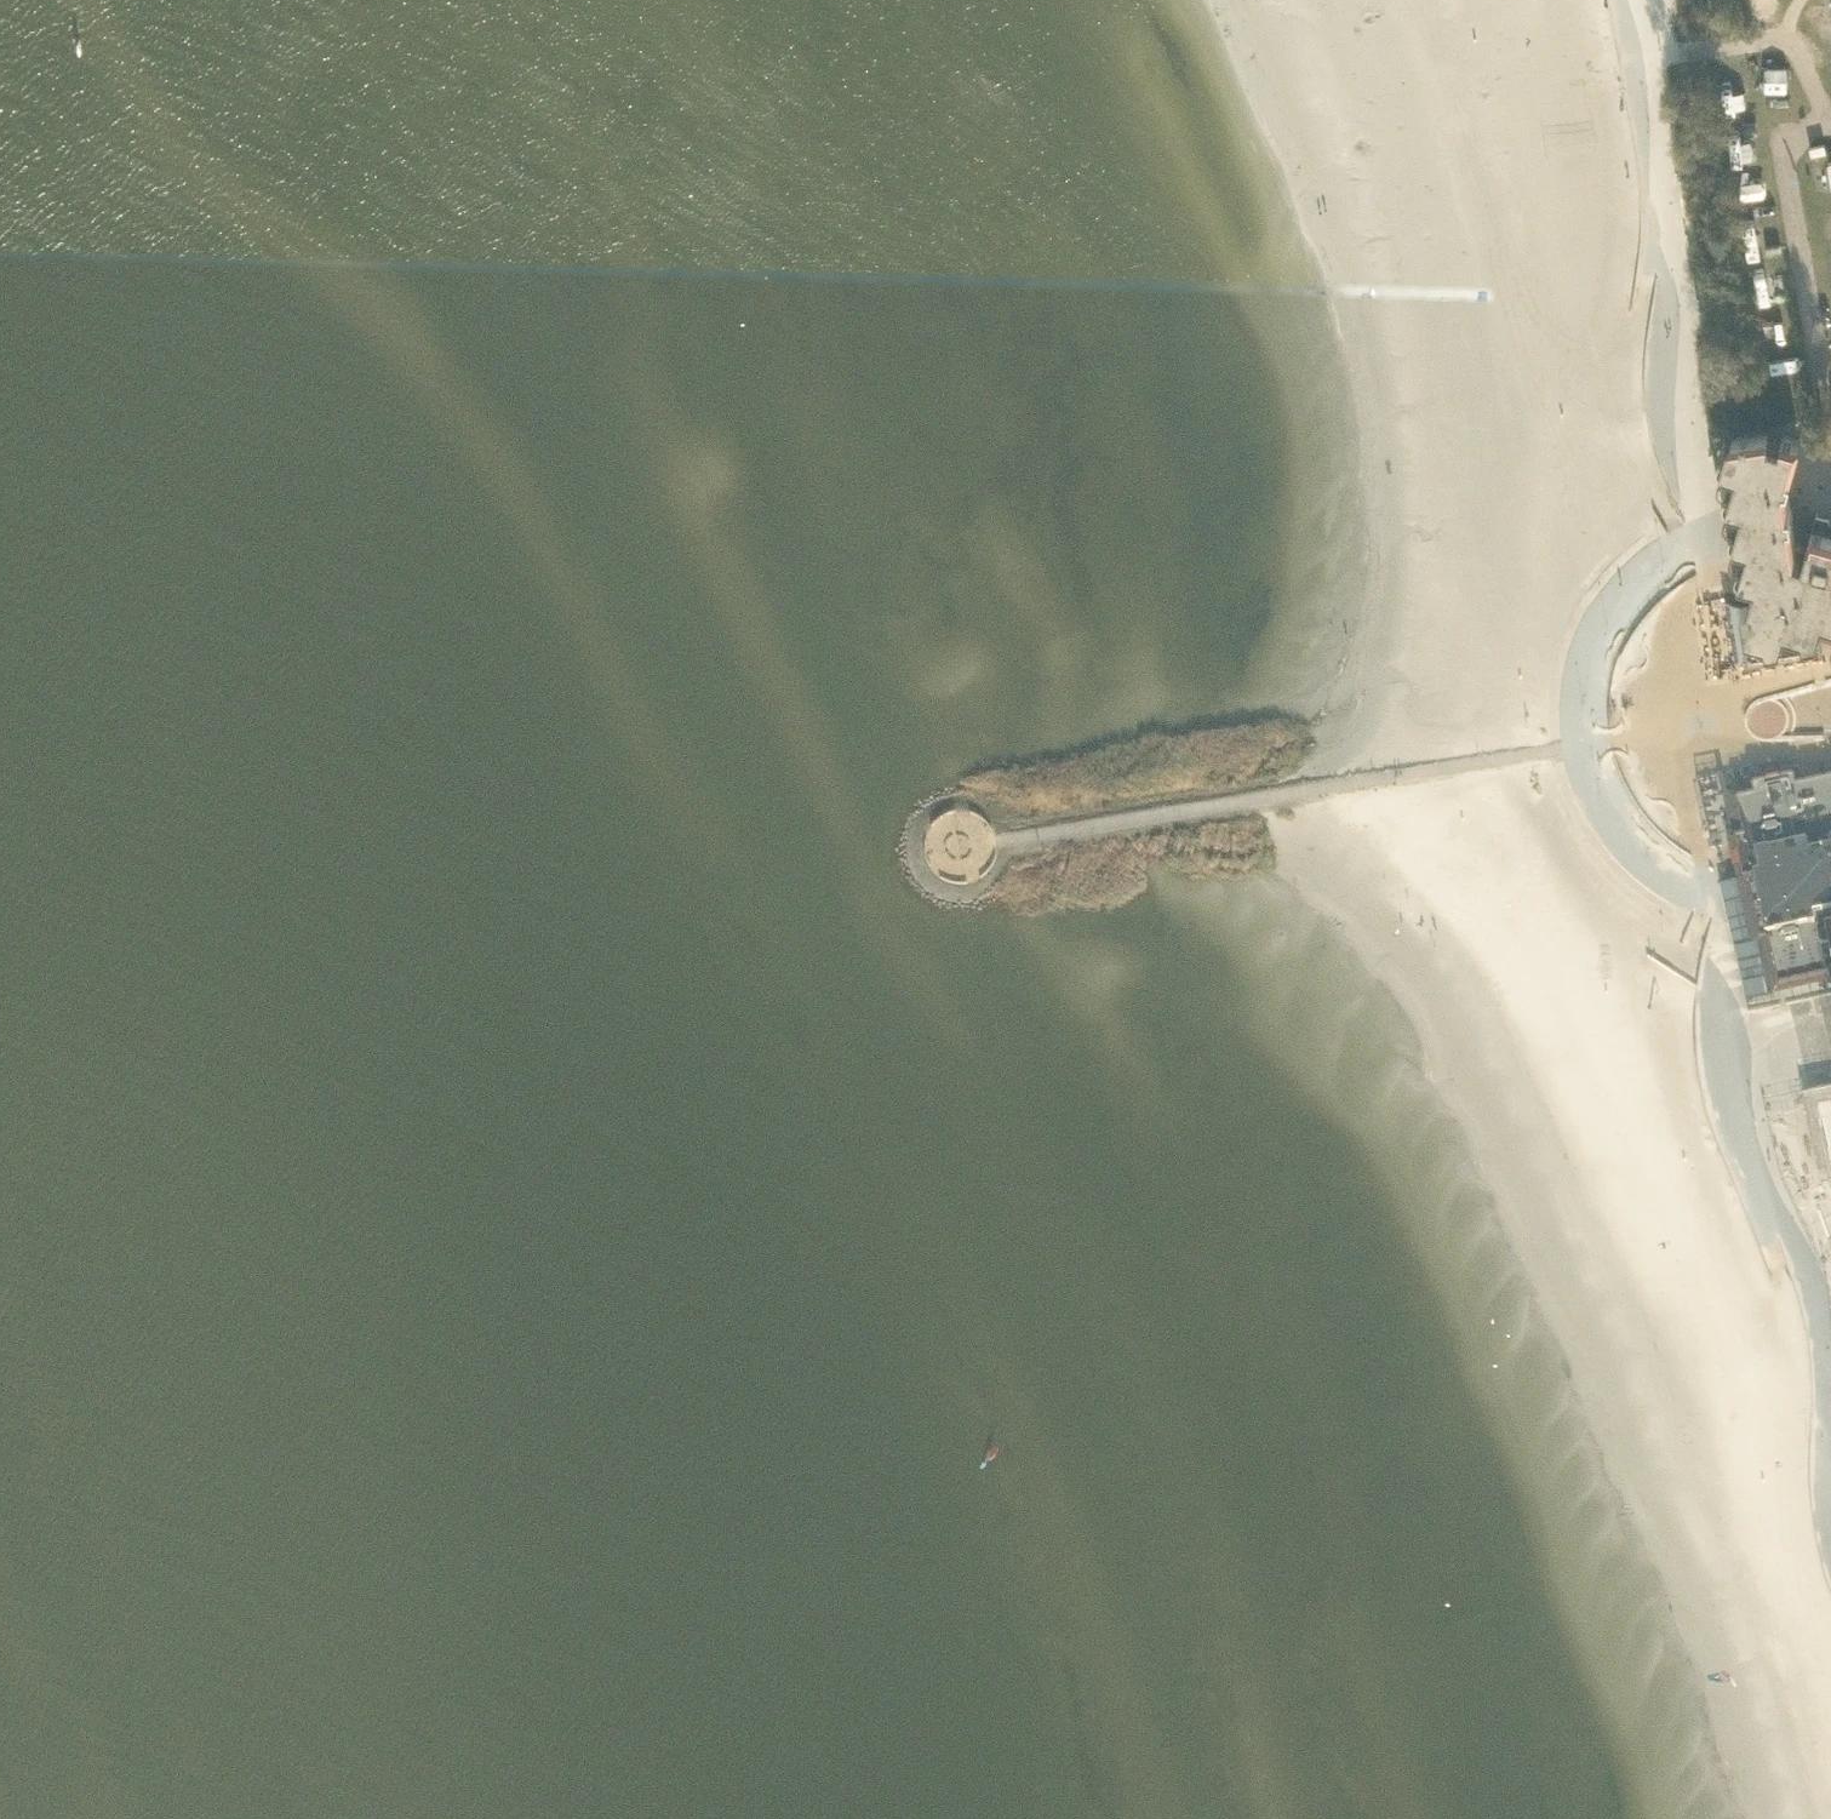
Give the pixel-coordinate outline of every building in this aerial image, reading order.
[(1736,665),(1756,638),(1820,627),(1822,619),(1830,621),(1830,518),(1817,514),(1818,512),(1817,511),(1806,546),(1796,543),(1786,485),(1800,438),(1769,429),(1724,436),(1719,456),(1719,457),(1719,458),(1719,459),(1719,461),(1720,462),(1722,464),(1723,464),(1733,467),(1725,493),(1725,494),(1725,496),(1725,497),(1726,498),(1726,499),(1728,501),(1729,501),(1738,504),(1731,530),(1731,531),(1731,533),(1731,534),(1732,535),(1733,537),(1735,538),(1745,541),(1740,557),(1737,566),(1737,568),(1737,570),(1738,572),(1738,573),(1739,574),(1741,575),(1755,579),(1749,599),(1743,601),(1724,594),(1736,665)] [(1721,888),(1734,950),(1769,943),(1780,991),(1830,980),(1830,784),(1797,791),(1795,781),(1780,784),(1780,781),(1767,783),(1768,787),(1753,790),(1756,800),(1737,804),(1746,841),(1736,844),(1739,857),(1736,858),(1738,870),(1742,869),(1745,883),(1721,888)] [(1817,1108),(1830,1169),(1830,1105),(1817,1108)]
